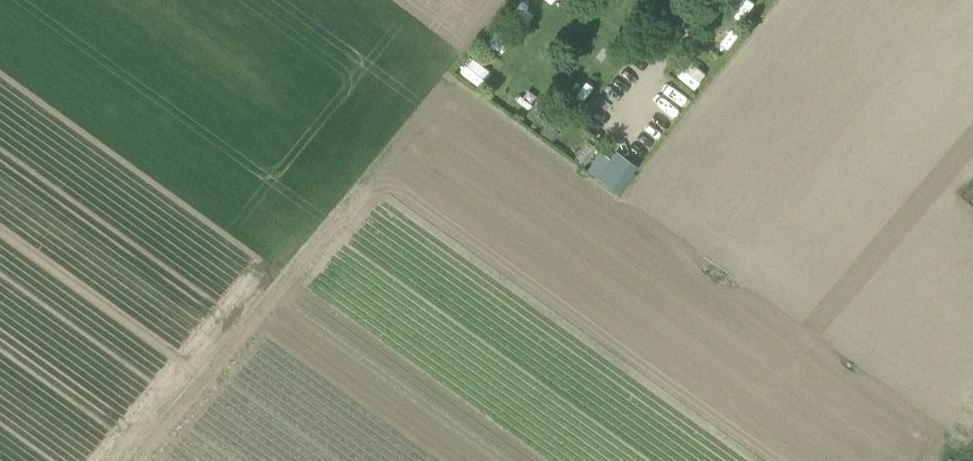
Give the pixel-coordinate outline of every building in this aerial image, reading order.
[(677,75),(691,87),(703,74),(690,61),(677,75)] [(592,175),(613,191),(633,165),(612,149),(592,175)]
